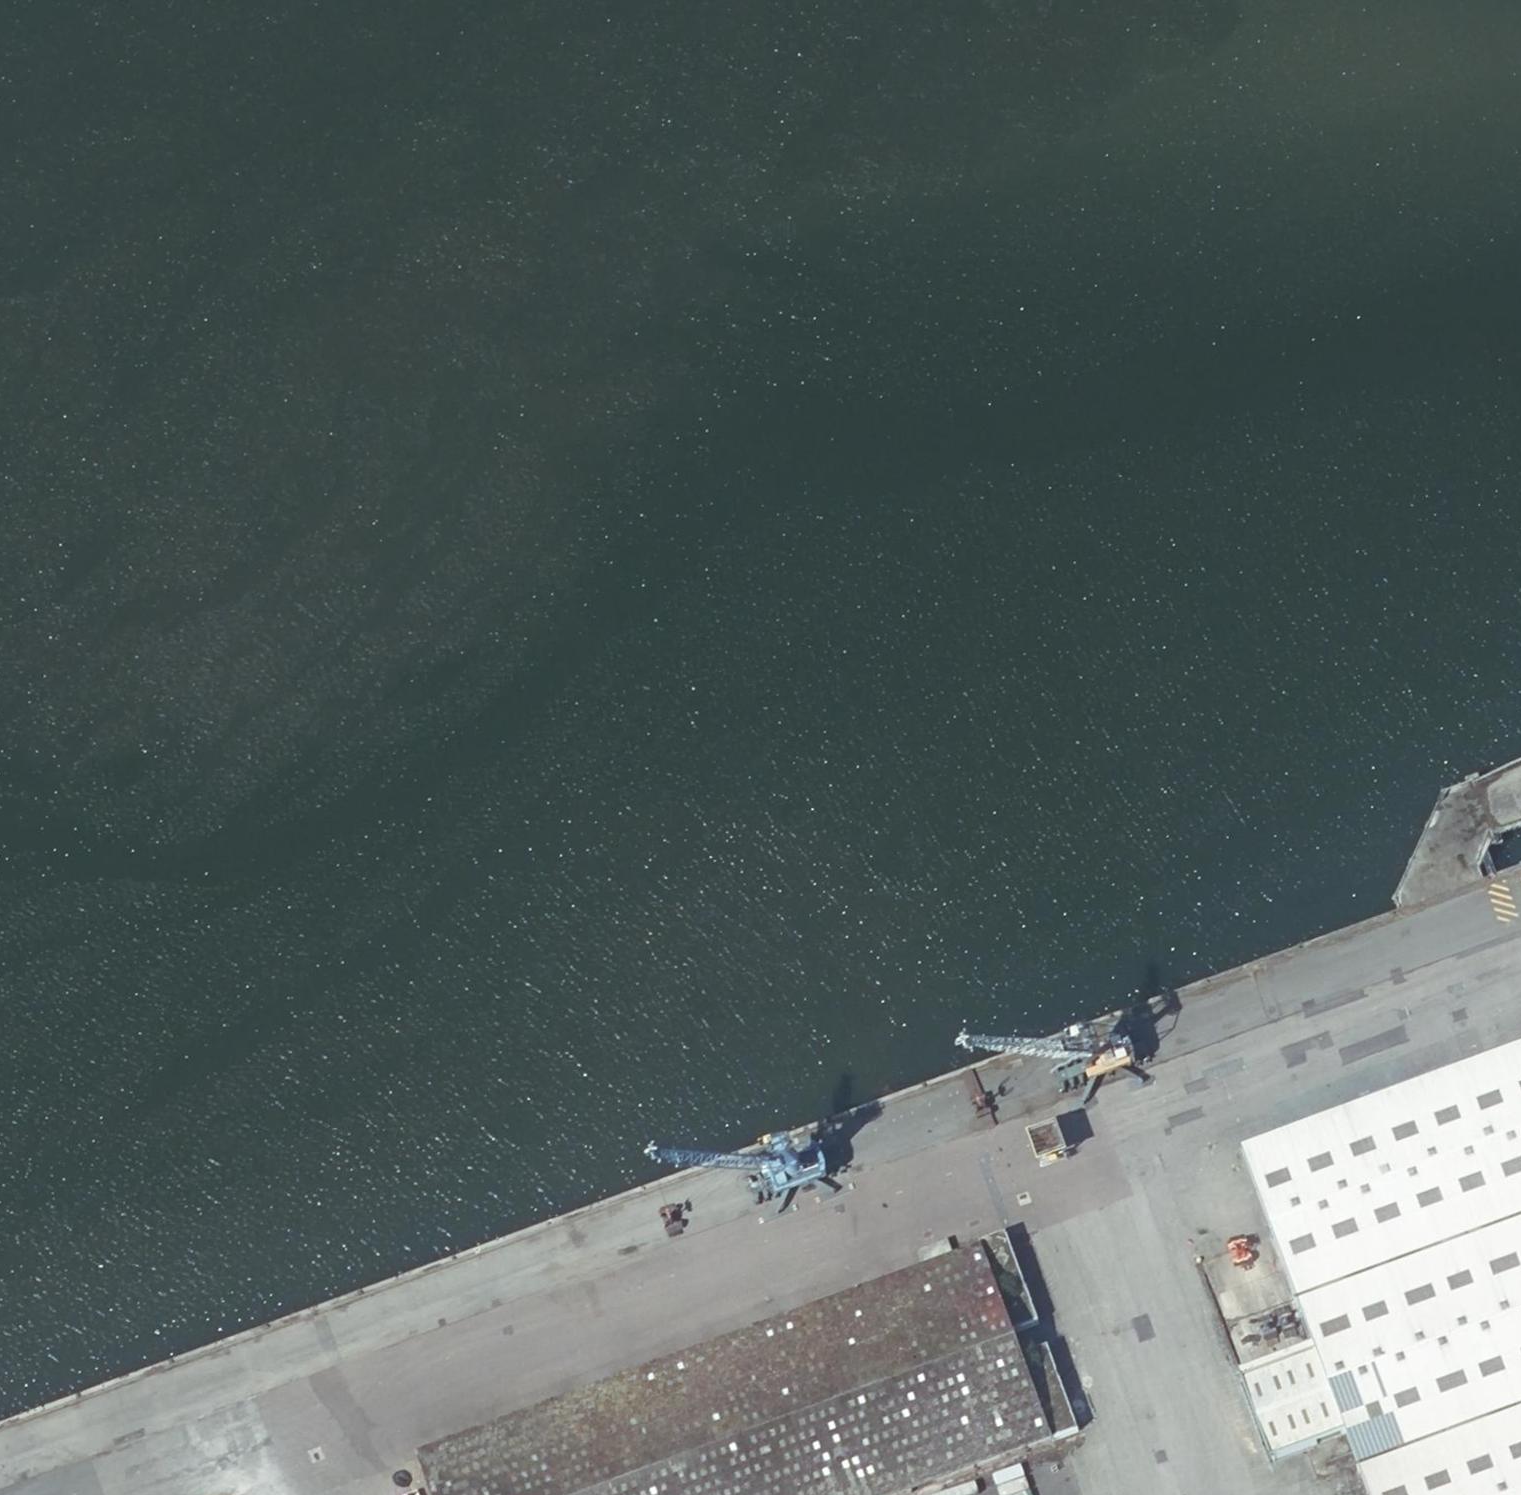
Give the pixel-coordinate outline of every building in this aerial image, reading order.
[(1420,1063),(1470,1046),(1457,1005),(1401,1023),(1409,1046),(1414,1045),(1420,1063)] [(1244,1151),(1317,1349),(1243,1376),(1273,1457),(1349,1430),(1356,1449),(1372,1489),(1520,1434),(1520,1046),(1244,1151)] [(1298,1109),(1354,1089),(1343,1059),(1288,1079),(1298,1109)] [(416,1457),(430,1494),(896,1494),(1077,1428),(1047,1347),(1022,1356),(1012,1331),(1037,1322),(1007,1239),(416,1457)] [(1372,1489),(1374,1494),(1520,1494),(1520,1434),(1372,1489)]
